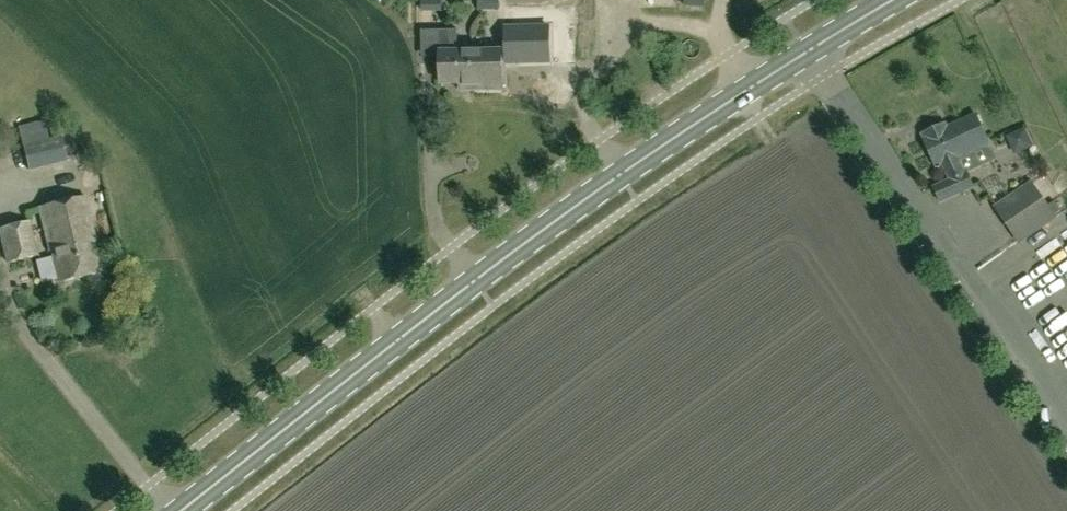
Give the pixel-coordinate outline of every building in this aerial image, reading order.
[(549,27),(505,28),(505,51),(505,62),(549,62),(549,27)] [(502,62),(505,62),(505,43),(487,43),(487,52),(456,52),(456,30),(439,30),(439,83),(468,83),(468,90),(502,90),(502,62)] [(10,118),(13,131),(36,126),(33,114),(10,118)] [(989,143),(976,115),(940,132),(938,128),(922,135),(924,139),(923,139),(936,168),(943,164),(950,181),(934,188),(941,203),(974,187),(967,173),(965,174),(957,158),(989,143)] [(62,140),(24,149),(29,170),(67,161),(62,140)] [(1055,218),(1032,184),(995,209),(1018,243),(1055,218)] [(96,241),(85,197),(38,209),(49,252),(52,252),(60,282),(101,272),(93,241),(96,241)] [(0,230),(0,236),(8,264),(37,256),(27,222),(0,230)]
